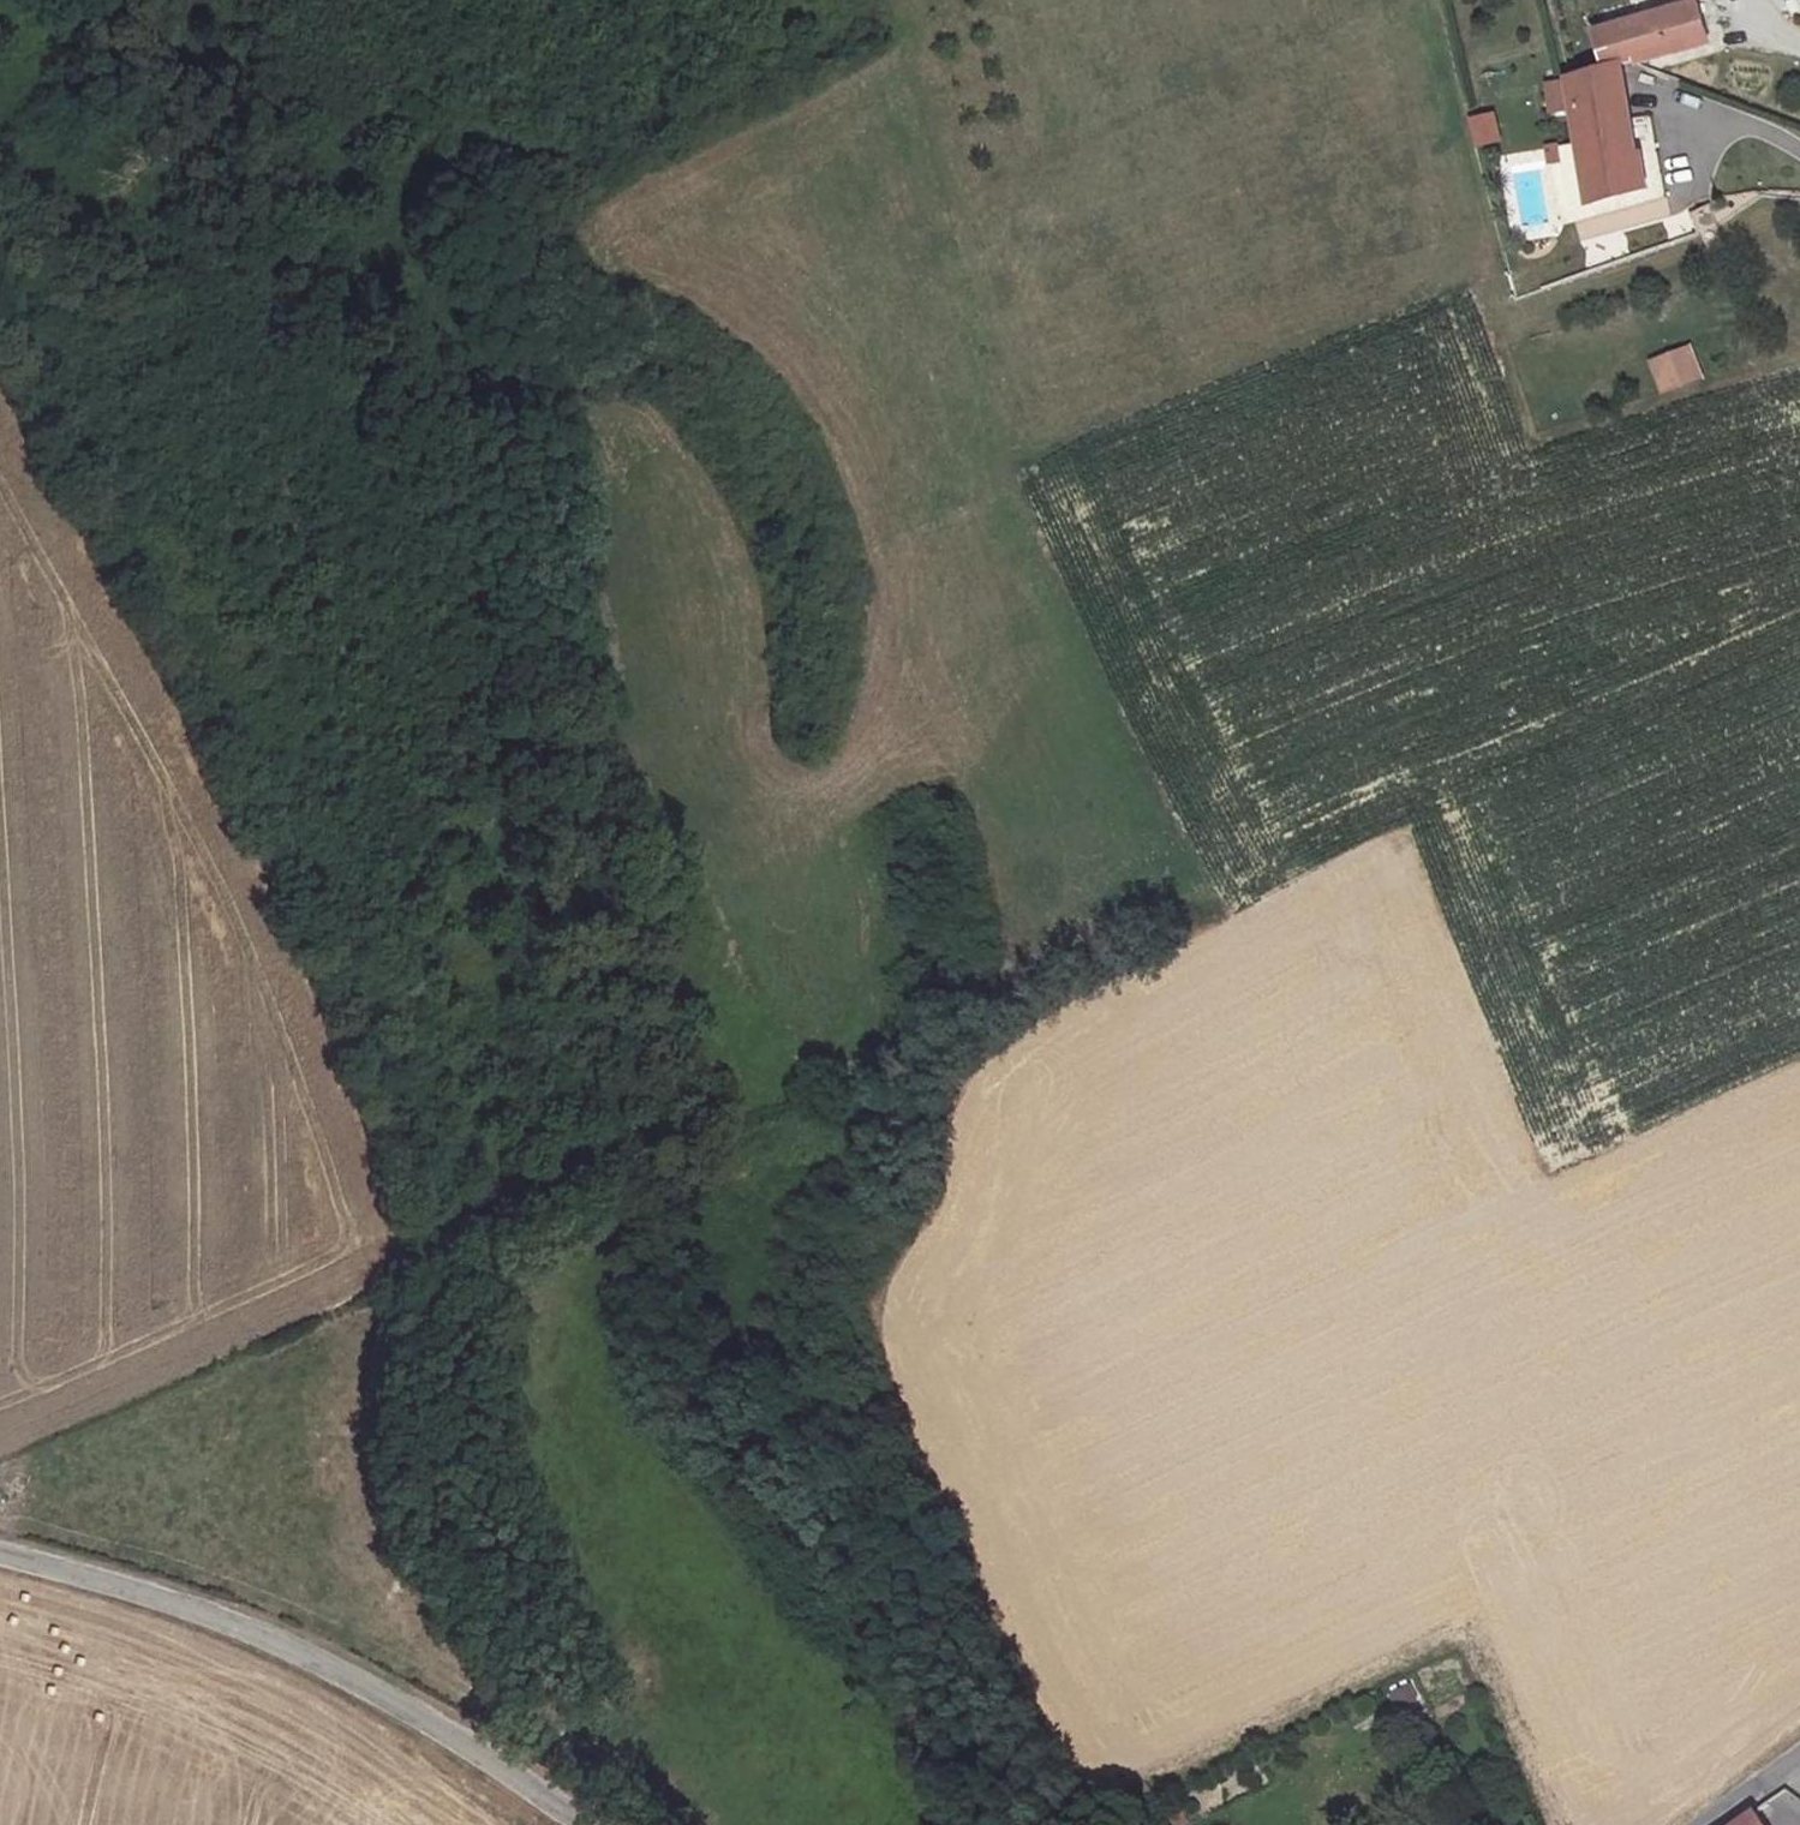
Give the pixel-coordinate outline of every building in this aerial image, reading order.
[(1706,41),(1699,0),(1679,0),(1592,21),(1601,63),(1567,71),(1592,195),(1643,183),(1636,145),(1625,147),(1610,64),(1706,41)] [(1475,150),(1500,143),(1492,112),(1466,119),(1475,150)] [(1555,204),(1575,203),(1572,148),(1552,149),(1555,204)] [(1705,207),(1689,214),(1705,250),(1721,242),(1705,207)] [(1647,361),(1659,396),(1703,380),(1691,345),(1647,361)] [(1409,1677),(1383,1691),(1394,1713),(1421,1700),(1409,1677)]
